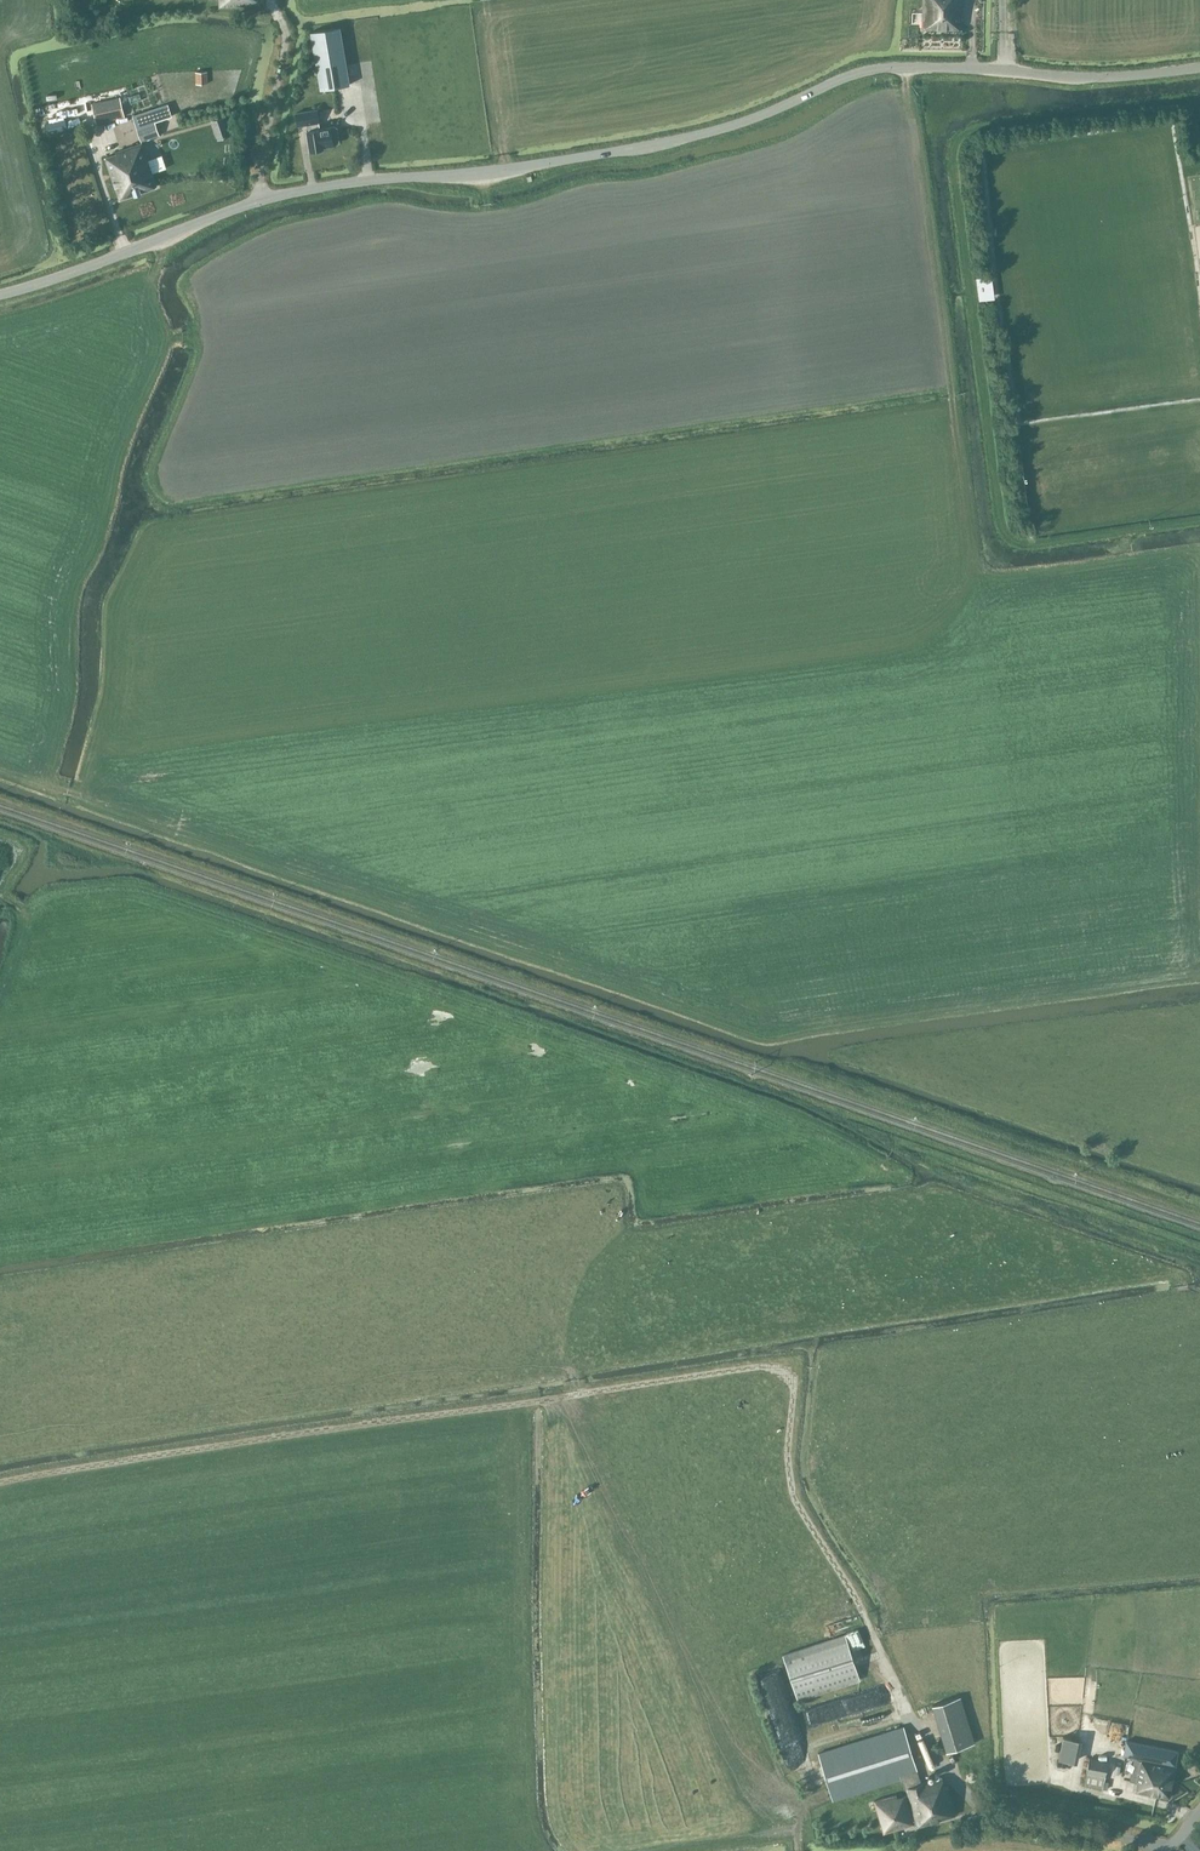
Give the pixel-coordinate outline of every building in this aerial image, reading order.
[(922,30),(962,30),(963,0),(923,0),(922,30)] [(320,90),(351,85),(341,27),(310,32),(320,90)] [(208,84),(208,72),(195,72),(196,84),(208,84)] [(121,97),(92,104),(96,123),(125,117),(121,97)] [(156,122),(172,116),(168,103),(133,115),(141,142),(161,135),(156,122)] [(336,127),(322,129),(321,123),(319,122),(317,109),(295,113),(297,127),(307,125),(308,130),(306,130),(310,151),(325,149),(324,147),(335,145),(339,144),(340,142),(338,128),(336,127)] [(219,138),(231,134),(226,117),(213,121),(219,138)] [(61,120),(45,124),(48,135),(63,131),(61,120)] [(119,200),(158,187),(143,142),(104,156),(119,200)] [(992,274),(976,276),(979,299),(995,297),(992,274)] [(845,1634),(783,1655),(798,1701),(860,1680),(845,1634)] [(762,1683),(777,1747),(795,1743),(790,1718),(778,1721),(773,1700),(787,1697),(782,1678),(762,1683)] [(856,1691),(822,1701),(828,1720),(865,1709),(862,1699),(859,1700),(856,1691)] [(961,1697),(932,1705),(946,1752),(975,1743),(961,1697)] [(904,1727),(819,1754),(833,1801),(901,1780),(904,1789),(906,1789),(914,1815),(911,1816),(905,1795),(897,1797),(896,1794),(874,1801),(883,1834),(916,1825),(917,1827),(956,1816),(947,1786),(946,1786),(944,1778),(942,1778),(942,1777),(922,1782),(904,1727)] [(1059,1758),(1078,1762),(1082,1740),(1063,1736),(1059,1758)] [(1178,1750),(1126,1740),(1123,1755),(1142,1759),(1136,1791),(1169,1798),(1176,1765),(1175,1765),(1178,1750)] [(1090,1758),(1084,1785),(1103,1789),(1108,1761),(1090,1758)]
